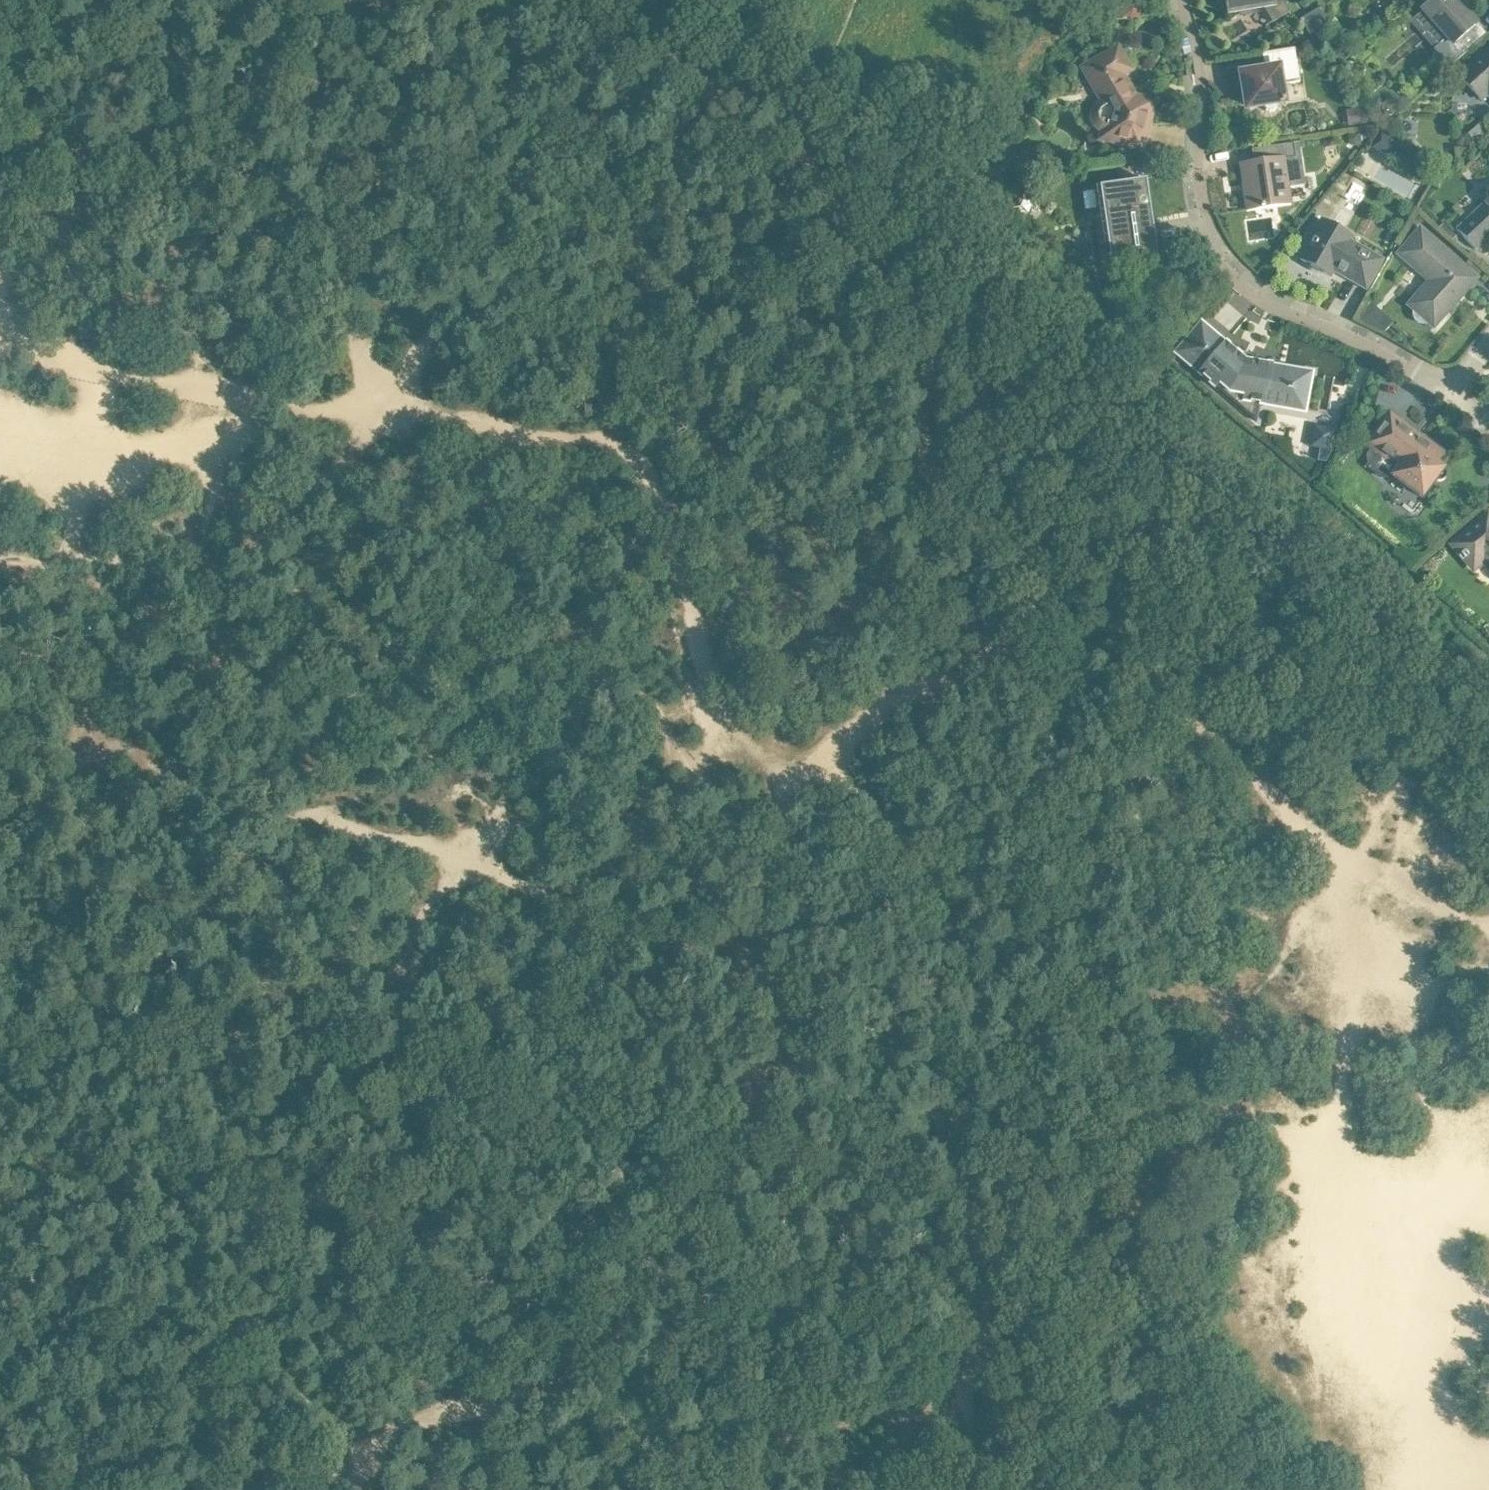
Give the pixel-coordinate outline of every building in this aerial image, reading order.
[(1283,0),(1225,0),(1227,14),(1263,8),(1272,22),(1271,22),(1272,23),(1290,11),(1283,0)] [(1446,38),(1433,49),(1449,67),(1487,34),(1477,22),(1476,23),(1456,0),(1432,0),(1421,9),(1446,38)] [(1255,71),(1240,73),(1243,90),(1245,90),(1248,107),(1263,104),(1263,108),(1266,111),(1269,112),(1273,111),(1276,109),(1277,105),(1277,102),(1282,101),(1280,85),(1300,82),(1294,48),(1262,54),(1265,71),(1256,73),(1255,71)] [(1481,100),(1487,94),(1488,96),(1488,48),(1459,76),(1481,100)] [(1096,62),(1084,68),(1088,76),(1098,78),(1105,90),(1102,100),(1104,102),(1100,104),(1097,107),(1095,111),(1094,116),(1094,120),(1096,124),(1100,127),(1104,129),(1102,138),(1141,148),(1153,102),(1142,99),(1141,102),(1133,99),(1134,97),(1121,74),(1129,70),(1117,49),(1104,57),(1102,63),(1096,62)] [(1474,141),(1488,128),(1483,121),(1468,134),(1474,141)] [(1390,157),(1398,143),(1381,133),(1373,147),(1390,157)] [(1240,164),(1243,181),(1244,193),(1247,208),(1247,211),(1291,204),(1291,202),(1288,202),(1286,185),(1288,185),(1285,159),(1298,157),(1296,143),(1252,149),(1254,162),(1240,164)] [(1099,186),(1110,263),(1157,256),(1146,180),(1099,186)] [(1487,189),(1486,192),(1486,196),(1488,198),(1484,202),(1486,204),(1469,221),(1467,219),(1456,229),(1475,250),(1488,237),(1488,188),(1487,189)] [(1299,258),(1307,263),(1308,267),(1319,273),(1323,272),(1331,276),(1335,268),(1346,274),(1344,277),(1366,289),(1383,259),(1351,241),(1353,237),(1321,219),(1299,258)] [(1424,288),(1409,305),(1414,310),(1414,314),(1415,317),(1417,321),(1421,323),(1425,323),(1429,322),(1434,327),(1460,297),(1457,295),(1464,287),(1467,289),(1477,278),(1421,229),(1399,254),(1424,276),(1426,273),(1429,275),(1430,287),(1427,290),(1424,288)] [(1226,343),(1206,326),(1201,322),(1175,352),(1200,373),(1199,374),(1215,388),(1216,387),(1257,422),(1260,404),(1263,404),(1264,404),(1305,411),(1312,372),(1271,364),(1257,361),(1254,358),(1250,355),(1246,353),(1242,352),(1237,352),(1226,342),(1226,343)] [(1443,453),(1422,436),(1390,413),(1366,444),(1378,453),(1381,449),(1401,463),(1393,475),(1422,497),(1435,480),(1438,481),(1441,481),(1444,479),(1446,477),(1447,473),(1446,470),(1444,468),(1436,462),(1443,453)] [(1456,545),(1476,569),(1486,560),(1488,563),(1488,517),(1456,545)]
